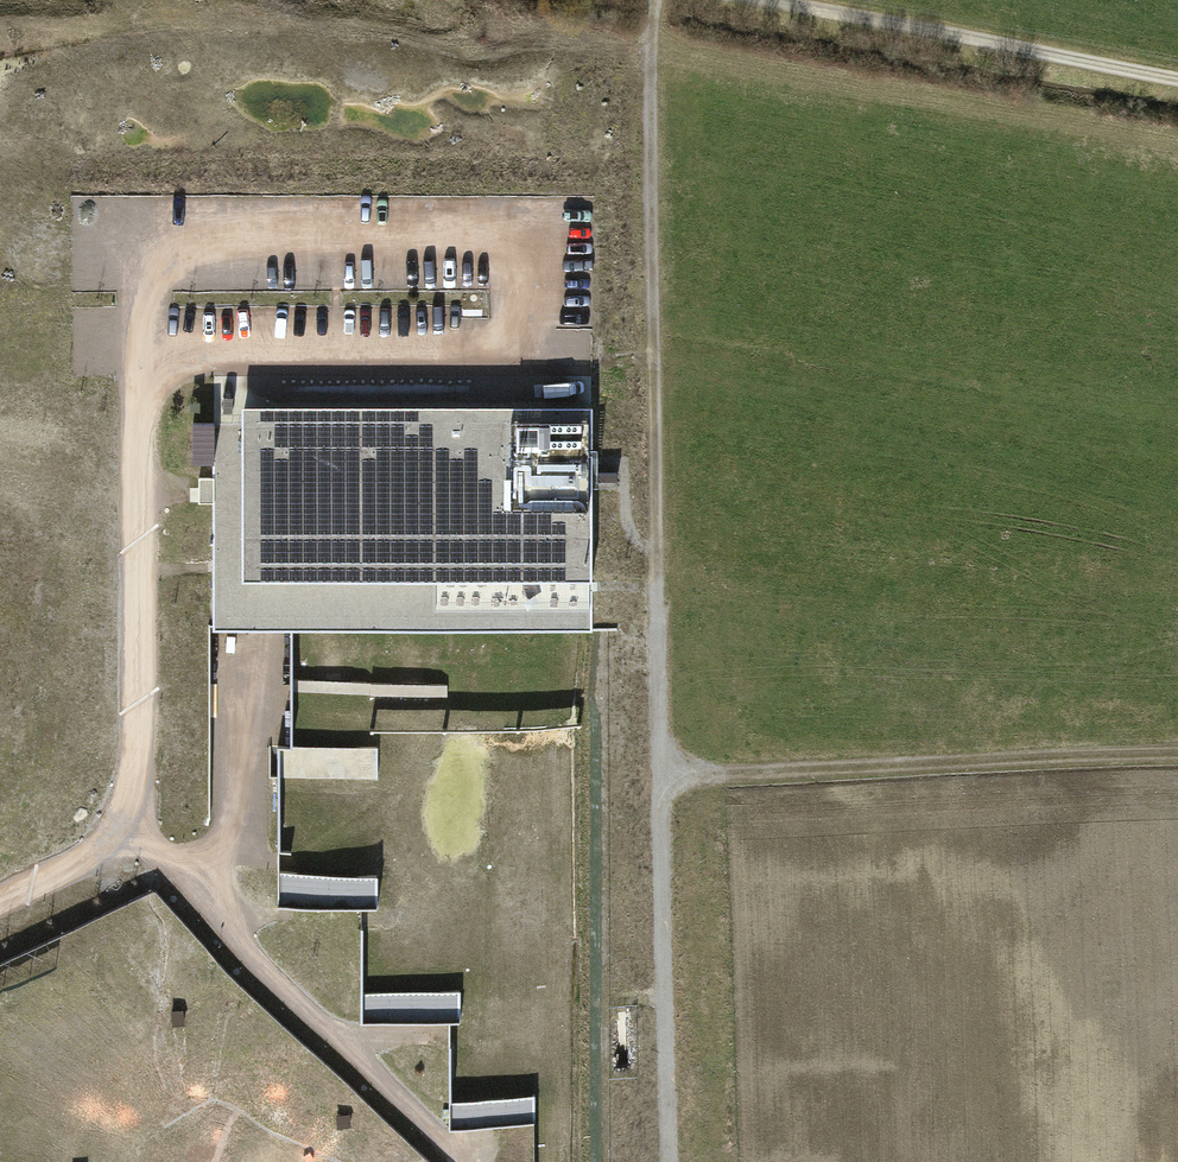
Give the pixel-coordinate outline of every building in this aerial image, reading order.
[(591,628),(592,399),(242,397),(242,418),(214,418),(213,625),(292,626),(591,628)] [(380,741),(281,742),(282,774),(380,773),(380,741)] [(379,893),(379,858),(285,858),(285,893),(379,893)]
